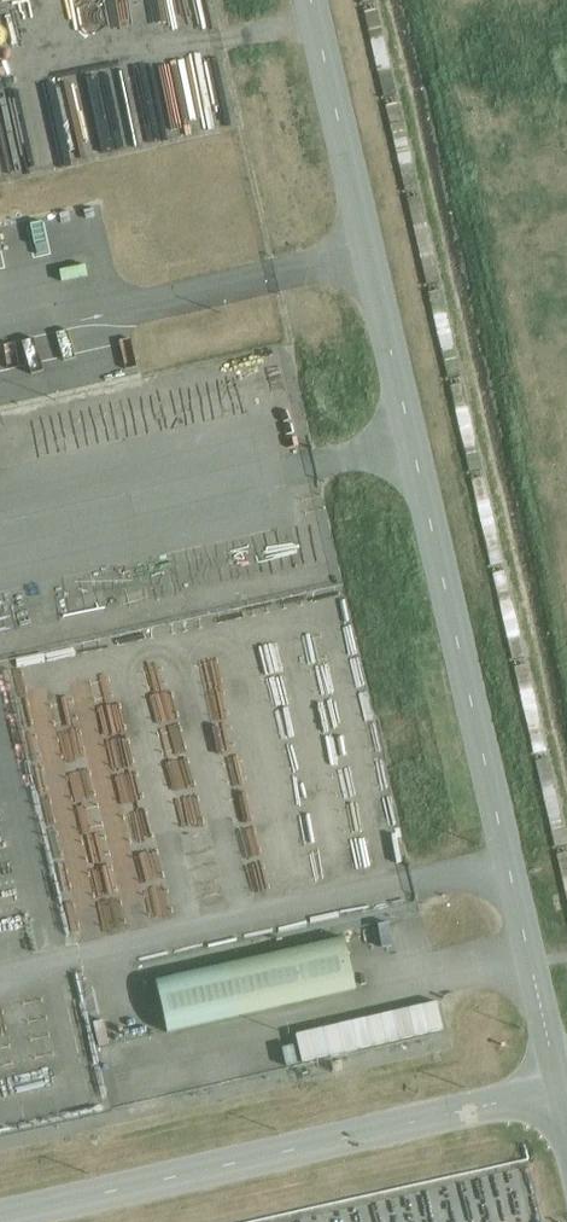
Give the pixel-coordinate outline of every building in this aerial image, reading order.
[(344,938),(157,979),(167,1032),(356,989),(344,938)] [(430,1003),(284,1030),(290,1061),(435,1033),(430,1003)] [(231,1049),(218,1053),(225,1081),(237,1079),(231,1049)]
